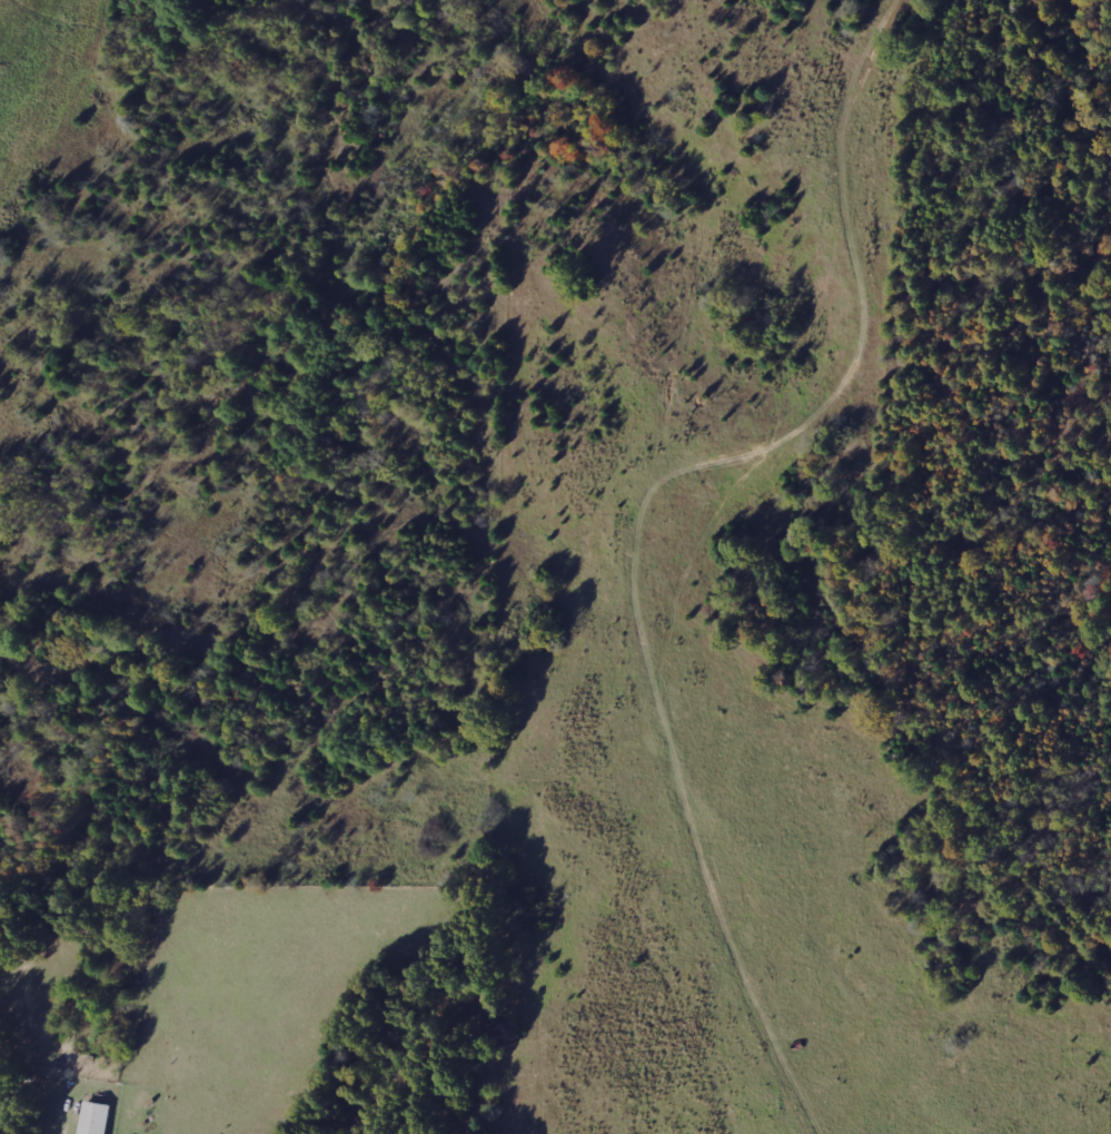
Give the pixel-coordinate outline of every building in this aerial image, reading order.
[(115,1105),(89,1100),(83,1133),(110,1133),(115,1105)]
